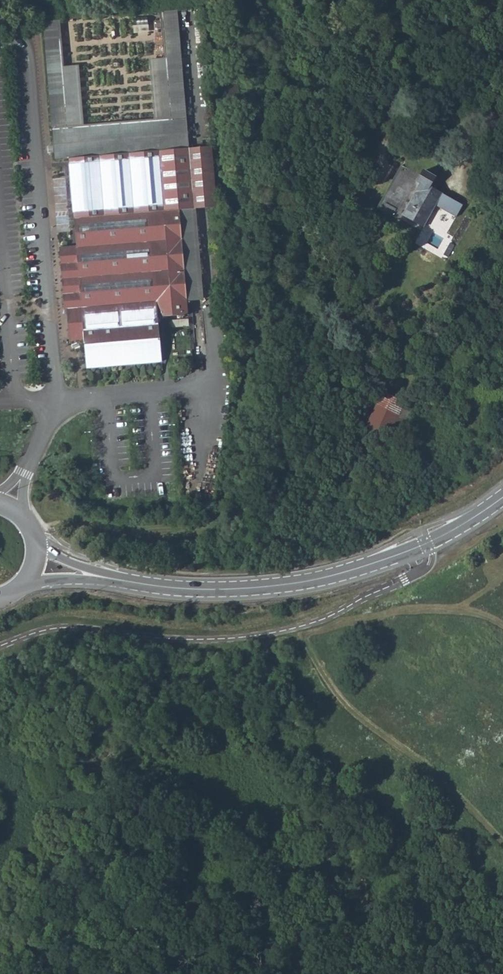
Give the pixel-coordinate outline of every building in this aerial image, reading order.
[(64,147),(183,137),(172,0),(155,0),(158,46),(144,47),(148,107),(78,113),(73,53),(58,55),(55,8),(37,10),(49,148),(64,147)] [(206,135),(183,137),(188,197),(211,195),(206,135)] [(183,137),(64,147),(72,251),(57,252),(62,313),(67,312),(68,327),(78,326),(79,341),(82,371),(157,365),(153,320),(183,318),(182,303),(173,198),(188,197),(183,137)] [(434,178),(423,171),(420,176),(402,166),(377,209),(394,218),(416,178),(418,179),(416,182),(420,184),(402,214),(423,227),(435,206),(455,217),(461,206),(428,187),(434,178)] [(197,302),(188,197),(173,198),(182,303),(197,302)] [(67,312),(62,313),(64,343),(79,341),(78,326),(68,327),(67,312)] [(361,433),(379,393),(361,385),(344,424),(361,433)] [(379,393),(361,433),(397,450),(414,411),(414,408),(380,392),(379,393)]
